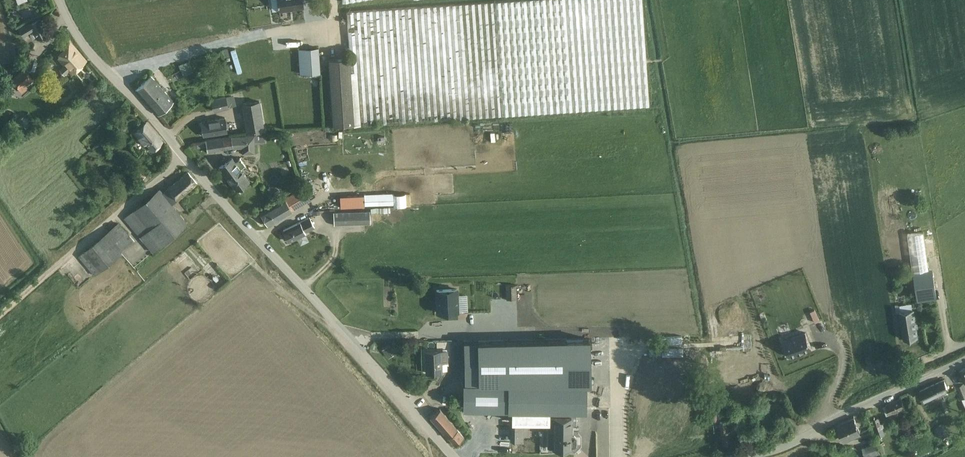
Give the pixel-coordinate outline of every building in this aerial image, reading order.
[(279,11),(303,8),(302,0),(278,0),(279,11)] [(333,126),(355,125),(649,105),(642,0),(511,0),(347,11),(350,58),(328,60),(333,126)] [(31,24),(30,22),(19,28),(24,36),(33,31),(37,38),(47,32),(40,19),(31,24)] [(59,70),(64,76),(69,71),(72,74),(86,61),(69,42),(63,48),(67,52),(59,59),(64,65),(59,70)] [(314,48),(298,49),(300,73),(316,72),(315,60),(314,48)] [(11,80),(22,93),(28,87),(27,86),(34,80),(31,77),(31,76),(27,71),(27,72),(24,68),(11,80)] [(173,101),(151,76),(135,90),(157,114),(173,101)] [(229,108),(226,96),(211,100),(211,101),(214,111),(214,112),(229,108)] [(265,130),(260,101),(242,104),(247,133),(265,130)] [(227,132),(224,117),(201,121),(204,136),(227,132)] [(135,133),(152,151),(163,142),(146,123),(135,133)] [(242,148),(242,153),(255,153),(255,134),(231,136),(205,140),(208,153),(233,149),(242,148)] [(219,168),(236,190),(249,181),(241,169),(246,165),(240,158),(235,162),(232,158),(219,168)] [(139,180),(146,175),(138,166),(132,171),(139,180)] [(188,172),(163,192),(173,204),(198,184),(188,172)] [(273,205),(281,218),(293,211),(302,205),(301,203),(308,198),(302,187),(285,198),(273,205)] [(139,237),(153,253),(188,224),(175,208),(175,207),(162,191),(160,189),(124,218),(138,235),(139,237)] [(393,194),(378,194),(364,195),(365,205),(379,204),(393,203),(393,194)] [(340,207),(365,206),(365,205),(364,195),(340,196),(340,207)] [(268,226),(281,218),(273,205),(260,213),(268,226)] [(902,223),(901,206),(888,206),(889,223),(902,223)] [(370,211),(333,212),(334,225),(370,224),(370,211)] [(284,231),(289,241),(306,233),(306,232),(315,227),(310,218),(284,231)] [(85,264),(94,276),(122,254),(120,251),(133,240),(118,223),(77,258),(83,266),(85,264)] [(916,293),(935,290),(934,278),(914,281),(916,293)] [(517,299),(516,285),(506,285),(506,299),(517,299)] [(457,289),(437,290),(438,313),(458,312),(457,289)] [(913,310),(900,312),(904,339),(917,337),(913,310)] [(806,332),(783,341),(789,356),(798,353),(798,354),(803,352),(803,351),(812,348),(806,332)] [(589,338),(463,341),(464,383),(586,384),(590,384),(589,338)] [(427,351),(425,351),(426,373),(442,373),(442,361),(448,361),(447,351),(452,350),(452,340),(436,341),(436,348),(427,349),(427,351)] [(920,391),(923,399),(947,388),(944,380),(920,391)] [(464,383),(463,383),(463,408),(512,409),(512,422),(548,422),(548,418),(551,418),(551,408),(586,409),(586,384),(464,383)] [(955,389),(960,399),(964,397),(964,385),(964,384),(955,389)] [(902,398),(883,406),(887,415),(905,406),(902,398)] [(457,429),(440,409),(430,417),(447,437),(454,445),(464,437),(457,429)] [(837,425),(844,440),(861,432),(854,417),(837,425)] [(551,418),(548,418),(548,422),(548,447),(553,447),(553,449),(571,449),(571,447),(574,447),(576,445),(576,437),(574,435),(571,435),(571,418),(551,418)] [(719,421),(723,445),(734,443),(732,433),(735,432),(735,428),(731,429),(730,419),(719,421)] [(879,436),(883,434),(877,420),(873,421),(879,436)] [(526,424),(511,423),(511,440),(525,440),(526,424)] [(865,456),(881,456),(877,442),(862,447),(865,456)]
